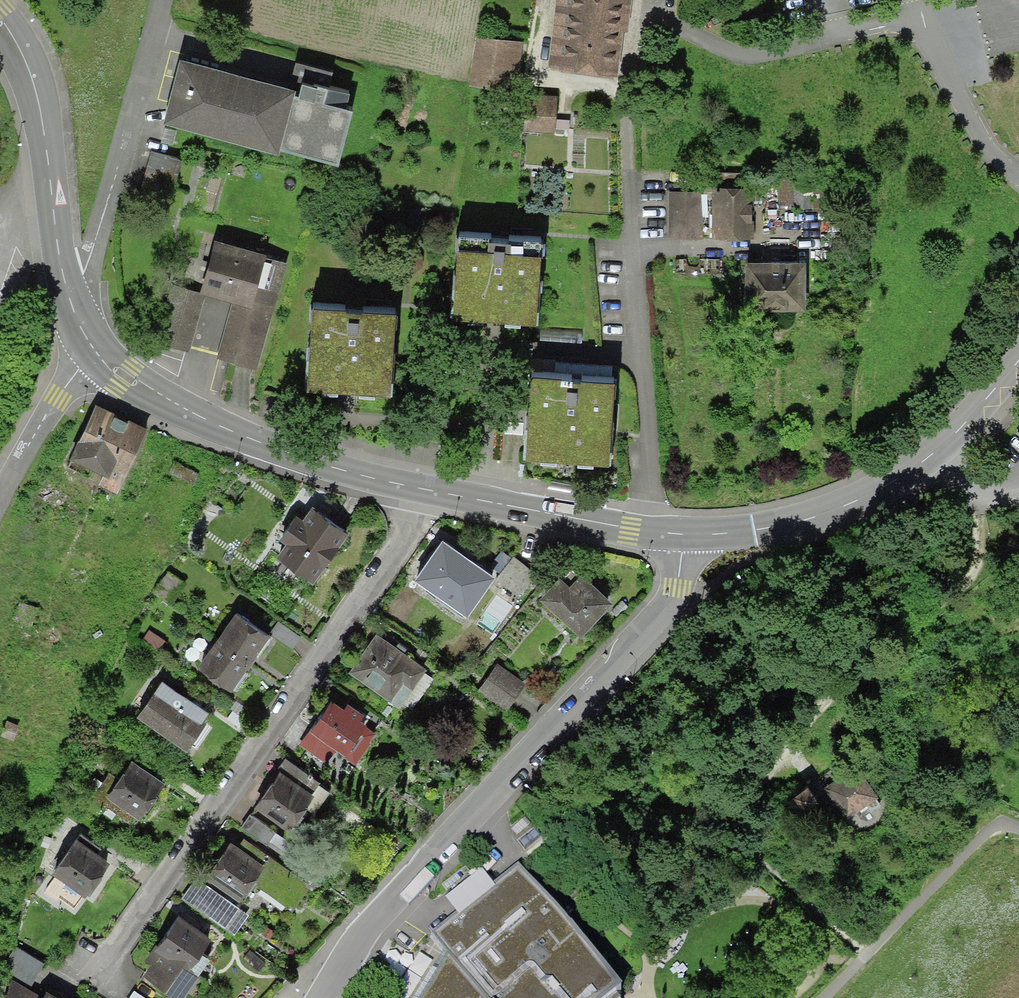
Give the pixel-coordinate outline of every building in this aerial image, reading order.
[(548,68),(623,81),(636,0),(559,0),(548,68)] [(778,11),(784,35),(930,1),(935,0),(775,0),(778,11)] [(525,43),(480,36),(472,91),(517,97),(525,43)] [(297,91),(299,86),(188,58),(173,118),(283,146),(284,142),(345,157),(358,107),(331,100),(335,84),(308,77),(304,93),(297,91)] [(183,159),(149,150),(136,200),(170,209),(183,159)] [(757,191),(712,192),(713,236),(758,235),(757,191)] [(712,192),(668,193),(669,237),(713,236),(712,192)] [(547,239),(465,235),(460,313),(491,314),(542,317),(547,239)] [(287,258),(217,239),(202,293),(233,301),(218,359),(256,369),(287,258)] [(809,264),(751,264),(751,311),(809,311),(809,264)] [(186,349),(202,293),(174,285),(159,342),(186,349)] [(404,308),(321,302),(316,385),(351,387),(399,390),(404,308)] [(581,331),(540,329),(539,340),(581,342),(581,331)] [(624,380),(537,372),(534,413),(530,451),(617,458),(624,380)] [(148,427),(96,403),(66,466),(118,490),(148,427)] [(351,533),(301,497),(264,547),(314,584),(351,533)] [(469,616),(495,577),(443,542),(416,580),(469,616)] [(614,600),(575,563),(542,598),(581,635),(614,600)] [(275,640),(244,617),(206,670),(238,692),(275,640)] [(430,674),(377,637),(349,676),(402,714),(430,674)] [(526,686),(499,667),(481,691),(508,711),(526,686)] [(212,714),(164,677),(139,711),(186,748),(212,714)] [(379,732),(336,700),(301,747),(345,779),(379,732)] [(873,792),(847,754),(790,794),(800,808),(825,790),(842,813),(873,792)] [(167,784),(133,759),(108,793),(142,818),(167,784)] [(331,790),(287,760),(256,805),(300,836),(331,790)] [(280,835),(250,815),(240,830),(269,850),(280,835)] [(209,870),(249,898),(277,856),(237,829),(209,870)] [(112,858),(80,835),(54,872),(58,875),(46,893),(71,910),(83,892),(87,895),(112,858)] [(519,866),(431,935),(448,956),(421,997),(623,997),(519,866)] [(220,942),(180,915),(142,970),(182,997),(220,942)] [(49,989),(44,997),(12,979),(1,997),(66,997),(49,989)]
